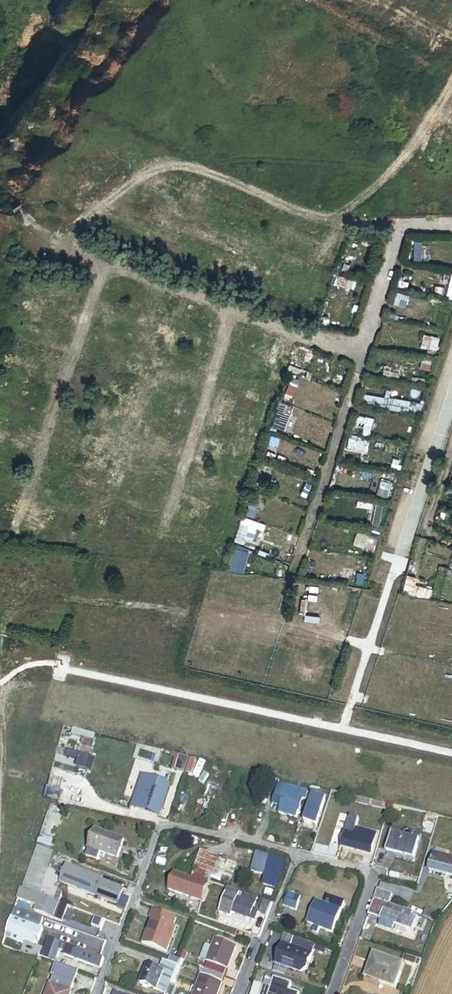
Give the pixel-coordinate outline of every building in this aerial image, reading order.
[(76,203),(74,209),(81,212),(83,206),(76,203)] [(232,241),(244,246),(246,241),(242,239),(244,236),(235,233),(232,241)] [(354,257),(348,254),(341,272),(347,274),(354,257)] [(232,265),(224,262),(218,276),(226,279),(232,265)] [(349,280),(339,277),(336,287),(346,290),(349,280)] [(168,294),(153,288),(151,295),(163,299),(164,298),(166,299),(168,294)] [(18,309),(30,314),(32,309),(42,312),(44,305),(22,299),(18,309)] [(99,312),(93,326),(102,329),(107,315),(99,312)] [(433,316),(428,316),(427,323),(433,324),(433,327),(439,328),(439,330),(443,330),(445,318),(433,316)] [(156,323),(139,317),(136,324),(154,331),(156,323)] [(431,337),(427,353),(435,356),(439,340),(431,337)] [(194,346),(205,350),(208,342),(197,338),(194,346)] [(271,376),(283,380),(289,363),(292,364),(292,366),(290,365),(287,374),(298,378),(307,353),(298,350),(296,356),(292,355),(294,348),(283,343),(271,376)] [(10,369),(15,356),(3,352),(0,362),(0,361),(0,365),(10,369)] [(164,365),(166,358),(156,355),(155,355),(149,353),(145,365),(149,367),(150,363),(153,364),(154,361),(164,365)] [(386,378),(385,381),(401,384),(402,382),(409,383),(411,371),(403,370),(404,366),(389,363),(388,367),(384,366),(382,377),(386,378)] [(141,377),(157,383),(160,373),(145,367),(141,377)] [(286,395),(293,398),(299,381),(292,379),(286,395)] [(111,390),(108,398),(128,406),(131,398),(111,390)] [(219,391),(213,405),(222,409),(225,402),(230,404),(233,396),(219,391)] [(361,399),(360,406),(387,410),(404,413),(406,405),(389,403),(389,402),(368,399),(367,400),(361,399)] [(292,410),(279,405),(272,428),(284,432),(292,410)] [(6,430),(10,420),(0,417),(0,427),(6,430)] [(367,419),(357,417),(353,435),(363,437),(367,419)] [(269,448),(265,459),(274,463),(283,440),(272,436),(268,448),(269,448)] [(259,444),(246,439),(241,450),(254,456),(259,444)] [(362,452),(364,442),(349,439),(347,449),(362,452)] [(113,463),(119,465),(121,458),(123,458),(129,443),(121,440),(115,455),(116,455),(113,463)] [(102,459),(110,462),(115,450),(105,446),(101,455),(103,456),(102,459)] [(243,455),(233,451),(231,456),(234,457),(232,463),(239,465),(243,455)] [(264,464),(258,480),(268,484),(274,468),(264,464)] [(191,484),(198,487),(200,480),(215,485),(217,480),(216,479),(217,477),(210,475),(209,477),(207,476),(208,475),(196,470),(191,484)] [(392,485),(381,482),(376,497),(388,500),(392,485)] [(55,488),(44,484),(40,493),(50,498),(55,488)] [(250,506),(257,509),(261,494),(256,493),(254,497),(252,496),(250,506)] [(80,511),(88,514),(91,505),(83,502),(80,511)] [(441,511),(439,520),(449,523),(451,514),(441,511)] [(358,516),(357,525),(379,528),(383,514),(376,513),(375,519),(358,516)] [(235,543),(243,546),(245,540),(252,542),(256,529),(250,527),(240,524),(236,537),(235,543)] [(224,542),(229,544),(232,535),(222,531),(220,538),(225,539),(224,542)] [(379,534),(371,531),(368,540),(370,541),(367,551),(372,552),(372,550),(374,550),(379,534)] [(171,550),(170,563),(186,565),(191,565),(192,561),(186,560),(187,552),(171,550)] [(234,550),(228,569),(235,572),(236,569),(237,570),(242,552),(234,550)] [(364,575),(357,574),(356,585),(363,586),(364,575)] [(42,730),(41,737),(63,742),(65,735),(42,730)] [(178,771),(185,774),(190,760),(178,758),(175,757),(172,764),(175,765),(174,770),(178,771)] [(144,777),(134,807),(161,816),(171,786),(144,777)] [(282,784),(273,781),(263,809),(274,812),(276,807),(283,810),(281,817),(299,822),(301,816),(302,816),(305,803),(309,804),(311,796),(281,788),(282,784)] [(210,784),(206,797),(218,801),(223,788),(210,784)] [(72,796),(59,793),(57,803),(70,806),(72,796)] [(327,802),(314,798),(306,825),(318,828),(327,802)] [(359,801),(357,806),(389,814),(390,808),(359,801)] [(43,833),(50,813),(43,811),(41,817),(36,816),(32,831),(39,833),(43,833)] [(357,824),(351,822),(347,833),(353,835),(357,824)] [(19,828),(17,837),(38,841),(39,833),(32,831),(19,828)] [(126,840),(124,840),(97,830),(90,848),(102,852),(120,859),(126,840)] [(370,837),(370,836),(354,832),(353,837),(344,835),(339,850),(371,858),(375,838),(370,837)] [(388,852),(409,857),(416,859),(421,840),(393,833),(388,852)] [(54,840),(42,836),(38,847),(50,852),(54,840)] [(48,874),(56,854),(50,852),(38,847),(24,889),(53,900),(58,889),(54,888),(58,877),(48,874)] [(102,852),(90,848),(87,857),(98,861),(102,852)] [(408,862),(409,857),(388,852),(387,856),(408,862)] [(446,857),(435,854),(433,854),(430,871),(451,876),(451,858),(446,857)] [(202,856),(195,873),(212,880),(219,863),(202,856)] [(257,858),(255,869),(268,872),(262,891),(276,895),(285,865),(271,861),(257,858)] [(237,870),(219,863),(212,880),(230,887),(237,870)] [(64,876),(61,883),(120,906),(126,890),(104,882),(105,880),(68,866),(66,870),(64,869),(62,875),(64,876)] [(212,880),(195,873),(192,880),(209,887),(212,880)] [(192,880),(176,874),(170,891),(203,903),(209,887),(192,880)] [(231,916),(234,909),(239,897),(241,892),(229,887),(219,912),(231,916)] [(37,911),(63,921),(68,907),(23,889),(20,899),(39,907),(37,911)] [(124,910),(127,911),(134,893),(126,890),(120,908),(121,909),(124,910)] [(383,902),(389,904),(392,895),(378,890),(374,899),(383,902)] [(259,899),(246,894),(244,899),(239,897),(257,904),(259,899)] [(288,894),(283,908),(296,913),(301,899),(288,894)] [(257,904),(239,897),(234,909),(233,913),(256,922),(260,912),(255,909),(257,904)] [(267,914),(271,903),(266,900),(262,912),(267,914)] [(374,901),(369,915),(381,919),(395,924),(413,931),(414,929),(418,918),(412,916),(413,913),(404,910),(403,911),(396,909),(374,901)] [(316,928),(314,934),(319,936),(321,930),(333,934),(342,911),(316,902),(308,925),(316,928)] [(152,929),(146,945),(167,953),(177,927),(175,926),(177,919),(153,909),(150,916),(153,918),(149,928),(152,929)] [(426,910),(423,916),(434,920),(436,913),(426,910)] [(97,927),(101,929),(104,920),(96,917),(93,926),(97,927)] [(45,929),(14,918),(11,925),(42,936),(45,929)] [(418,918),(414,929),(423,932),(426,921),(418,918)] [(395,924),(381,919),(379,925),(393,930),(395,924)] [(42,936),(11,925),(8,933),(15,936),(14,940),(23,943),(25,939),(39,944),(42,936)] [(143,943),(146,945),(152,929),(149,928),(143,943)] [(108,942),(78,931),(76,938),(105,950),(108,942)] [(53,940),(51,940),(44,958),(46,959),(53,940)] [(106,961),(53,940),(46,959),(57,963),(62,950),(67,952),(66,955),(102,969),(106,961)] [(237,948),(214,940),(211,948),(205,946),(200,960),(207,962),(195,993),(220,993),(237,948)] [(308,970),(314,955),(316,947),(295,940),(292,948),(287,962),(308,970)] [(287,962),(292,948),(282,944),(277,959),(287,962)] [(327,956),(329,951),(319,947),(317,953),(327,956)] [(176,986),(174,985),(187,953),(184,952),(180,962),(179,966),(168,993),(174,993),(176,986)] [(379,980),(378,984),(395,990),(403,966),(371,955),(365,975),(379,980)] [(41,957),(36,971),(44,974),(56,979),(50,993),(73,993),(82,973),(57,963),(46,959),(44,958),(41,957)] [(170,957),(168,962),(179,966),(180,962),(170,957)] [(403,957),(401,962),(411,966),(413,960),(403,957)] [(150,967),(142,985),(165,993),(168,993),(179,966),(168,962),(166,962),(164,969),(159,967),(158,970),(150,967)] [(36,971),(34,976),(42,979),(44,974),(36,971)] [(364,979),(378,984),(379,980),(365,975),(364,979)] [(264,987),(260,986),(257,993),(295,993),(290,993),(293,985),(275,979),(267,977),(266,979),(264,987)]
